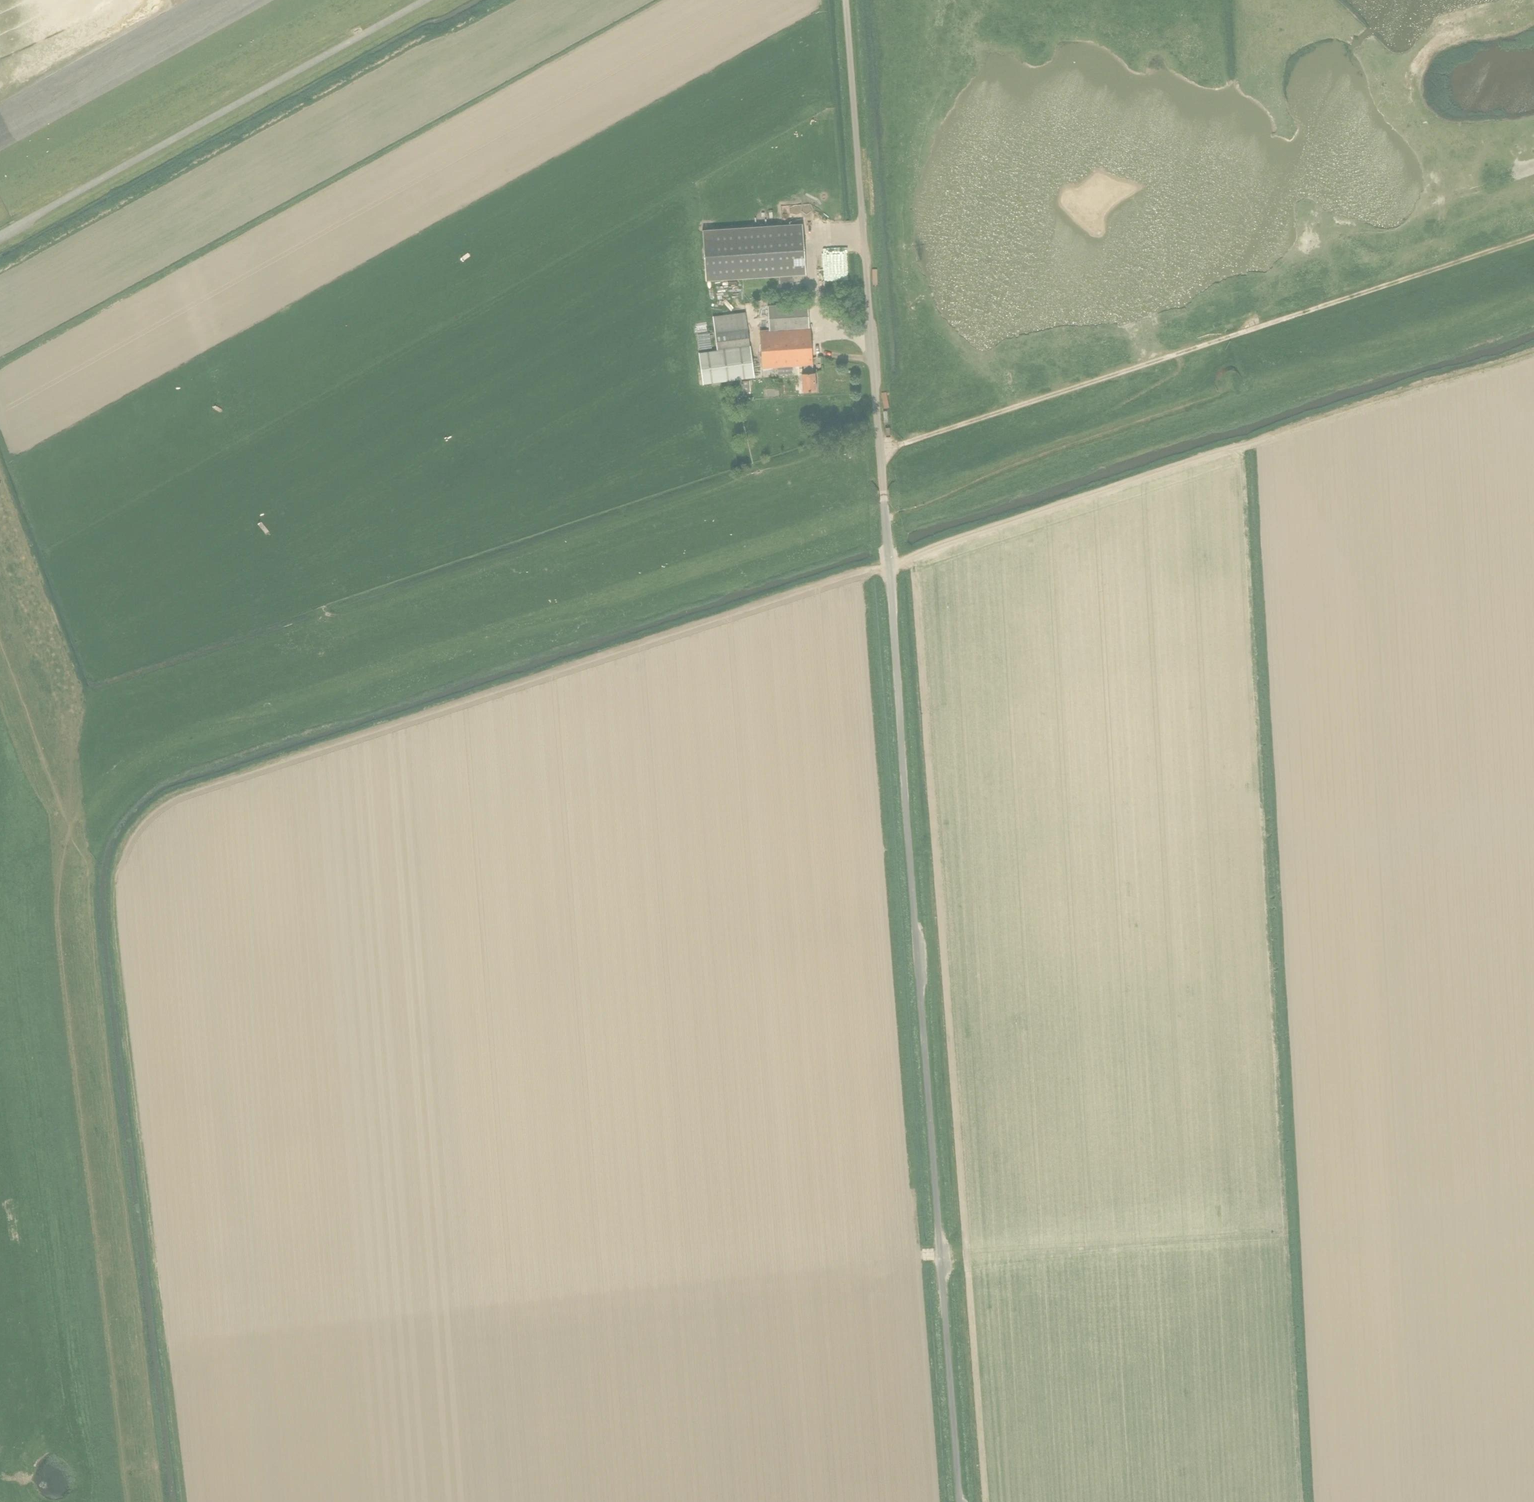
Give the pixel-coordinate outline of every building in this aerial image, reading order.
[(703,232),(706,282),(805,276),(802,225),(703,232)] [(809,327),(808,304),(768,306),(769,330),(760,331),(762,367),(804,365),(804,373),(801,373),(803,391),(815,390),(814,372),(813,372),(812,364),(813,364),(811,327),(809,327)] [(750,346),(748,329),(746,312),(713,316),(717,349),(750,346)] [(699,354),(703,385),(754,378),(750,348),(699,354)] [(741,381),(742,391),(750,391),(749,380),(741,381)]
